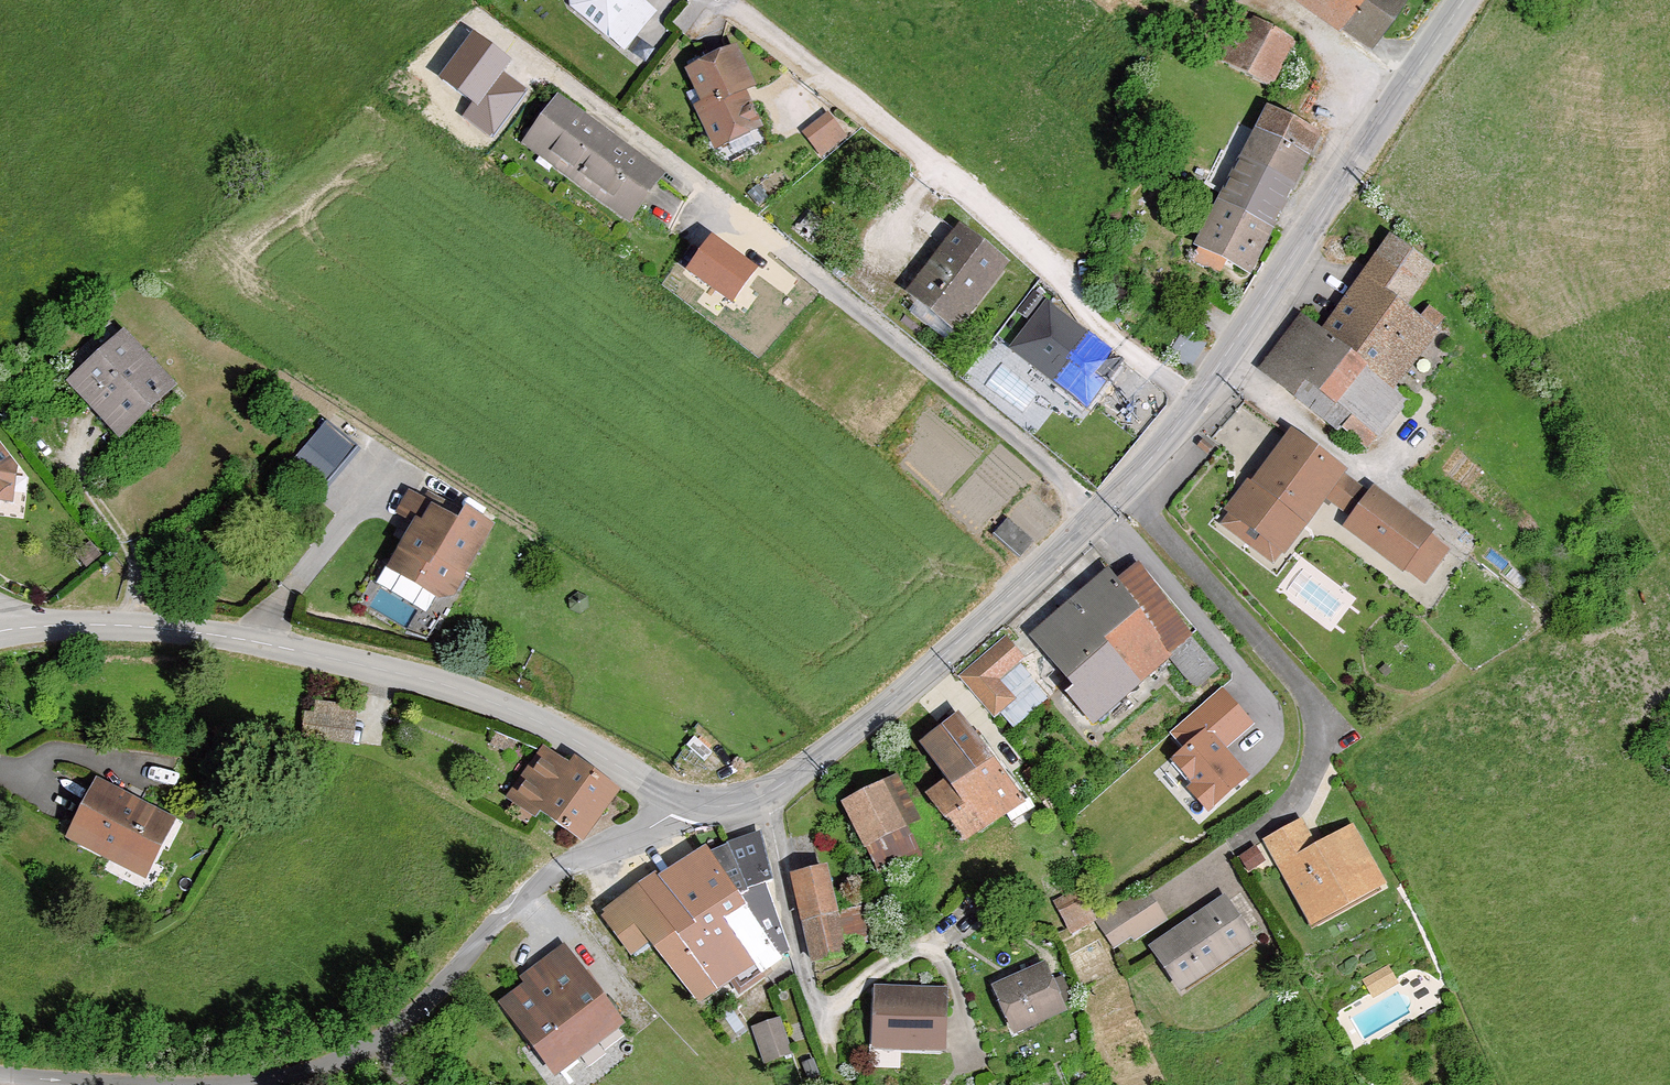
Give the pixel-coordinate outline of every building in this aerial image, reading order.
[(571,11),(621,53),(648,18),(637,7),(636,0),(570,0),(571,11)] [(1370,36),(1395,0),(1317,0),(1370,36)] [(1222,66),(1262,89),(1285,49),(1245,26),(1222,66)] [(699,115),(714,148),(752,130),(736,95),(747,89),(732,59),(688,79),(704,113),(699,115)] [(657,180),(555,108),(524,152),(626,223),(657,180)] [(1313,144),(1264,119),(1196,251),(1245,276),(1313,144)] [(805,137),(817,152),(838,136),(826,121),(805,137)] [(998,269),(956,239),(911,302),(954,332),(998,269)] [(1298,325),(1261,375),(1365,452),(1398,408),(1383,397),(1428,336),(1399,314),(1428,274),(1389,246),(1319,340),(1298,325)] [(1046,301),(1009,349),(1087,409),(1124,362),(1046,301)] [(171,388),(123,337),(72,384),(120,436),(171,388)] [(1227,515),(1279,554),(1338,476),(1290,440),(1249,495),(1245,491),(1227,515)] [(10,501),(13,469),(0,452),(0,500),(10,501)] [(335,473),(310,452),(290,475),(315,496),(335,473)] [(1427,538),(1372,498),(1346,533),(1401,573),(1427,538)] [(415,529),(389,577),(434,604),(452,599),(486,532),(427,502),(423,511),(405,502),(396,519),(415,529)] [(1005,525),(992,542),(1012,558),(1025,542),(1005,525)] [(1147,562),(1121,525),(1103,538),(1129,575),(1147,562)] [(1147,562),(1129,575),(1111,588),(1167,655),(1199,632),(1147,562)] [(1167,655),(1111,588),(1105,581),(1031,643),(1077,697),(1070,702),(1090,726),(1170,659),(1167,655)] [(1024,659),(1004,636),(957,677),(993,717),(1017,696),(1001,678),(1024,659)] [(1253,725),(1222,689),(1172,732),(1185,747),(1172,759),(1190,780),(1184,786),(1208,813),(1251,775),(1247,770),(1227,748),(1253,725)] [(306,725),(303,742),(347,748),(351,716),(316,712),(314,726),(306,725)] [(1014,808),(954,726),(922,749),(948,786),(927,801),(960,846),(1014,808)] [(535,814),(575,842),(608,795),(572,770),(568,776),(541,758),(508,805),(530,821),(535,814)] [(890,784),(842,809),(863,850),(911,825),(890,784)] [(95,791),(69,842),(140,878),(166,826),(95,791)] [(1300,831),(1268,849),(1313,929),(1381,891),(1351,838),(1316,858),(1300,831)] [(653,879),(604,915),(631,953),(650,941),(696,1001),(751,962),(755,968),(784,953),(759,888),(767,885),(756,838),(725,850),(709,861),(703,852),(659,886),(653,879)] [(820,875),(790,881),(810,967),(840,960),(820,875)] [(1075,900),(1056,908),(1067,934),(1087,926),(1075,900)] [(1143,900),(1097,931),(1113,954),(1159,923),(1143,900)] [(1223,909),(1153,957),(1180,996),(1250,949),(1223,909)] [(613,1027),(562,958),(526,985),(529,990),(502,1010),(550,1074),(613,1027)] [(1039,974),(993,995),(1013,1039),(1059,1018),(1039,974)] [(877,997),(875,1048),(938,1051),(941,1000),(877,997)] [(777,1024),(753,1032),(764,1066),(788,1058),(777,1024)]
